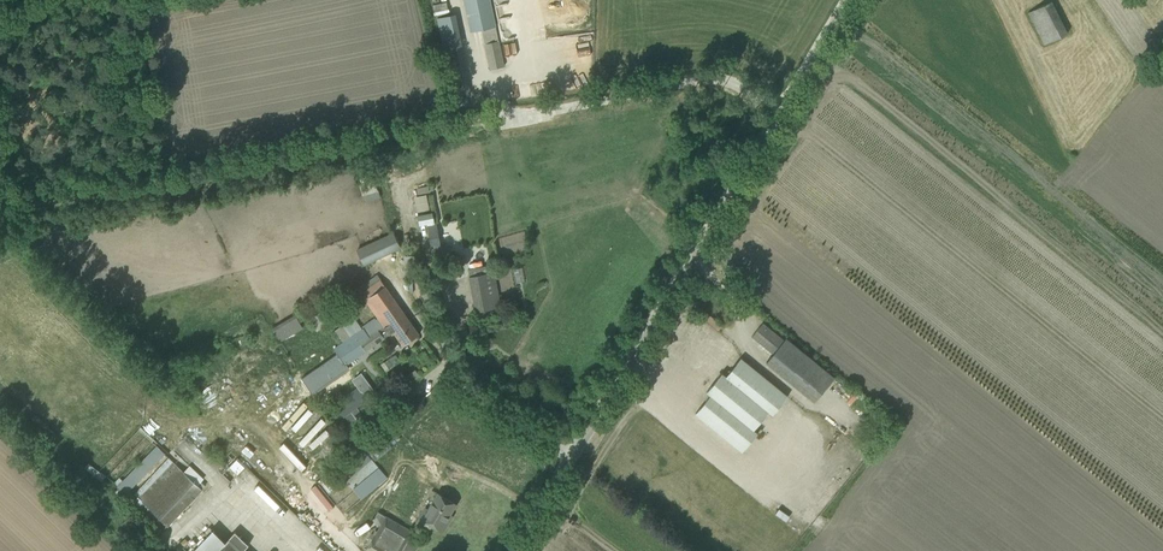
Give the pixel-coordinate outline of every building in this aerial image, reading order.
[(470,31),(481,29),(485,43),(484,43),(490,69),(504,66),(501,54),(495,26),(490,0),(464,0),(470,31)] [(1067,33),(1051,0),(1028,12),(1044,45),(1067,33)] [(453,96),(456,108),(469,105),(466,93),(453,96)] [(417,195),(418,210),(430,209),(430,194),(417,195)] [(432,212),(418,215),(419,225),(427,223),(434,222),(432,212)] [(434,222),(427,223),(433,257),(443,255),(437,222),(434,222)] [(366,264),(405,246),(398,230),(358,247),(366,264)] [(415,270),(414,256),(406,256),(407,270),(415,270)] [(517,281),(525,281),(524,267),(516,268),(517,281)] [(469,276),(476,312),(500,307),(493,272),(469,276)] [(338,346),(341,351),(343,355),(359,345),(364,352),(393,331),(403,345),(419,334),(377,275),(357,288),(378,318),(362,329),(353,317),(334,331),(342,342),(338,346)] [(300,315),(275,325),(280,339),(305,329),(300,315)] [(719,330),(723,326),(713,315),(709,319),(719,330)] [(773,354),(766,362),(776,370),(815,401),(834,377),(786,339),(784,342),(771,332),(762,324),(752,336),(773,354)] [(449,330),(437,338),(443,347),(455,339),(449,330)] [(455,355),(449,359),(457,370),(466,364),(468,362),(460,351),(455,355)] [(741,358),(726,376),(726,377),(768,412),(772,415),(788,396),(750,366),(741,358)] [(297,376),(306,392),(331,379),(322,363),(297,376)] [(706,392),(710,396),(710,395),(753,430),(754,430),(768,412),(726,377),(726,376),(722,373),(706,392)] [(361,374),(352,381),(357,387),(360,385),(366,394),(372,389),(361,374)] [(357,387),(337,403),(345,414),(369,397),(366,394),(360,385),(357,387)] [(295,395),(277,419),(296,434),(294,437),(313,451),(329,431),(323,427),(328,420),(295,395)] [(710,395),(710,396),(695,414),(705,421),(742,452),(758,433),(754,430),(753,430),(710,395)] [(380,420),(374,425),(379,430),(385,425),(380,420)] [(262,437),(256,442),(278,467),(285,462),(262,437)] [(347,477),(362,498),(389,478),(374,458),(347,477)] [(167,468),(139,498),(157,515),(152,520),(163,530),(168,525),(169,526),(197,496),(203,489),(202,488),(205,485),(201,481),(198,484),(173,461),(167,468)] [(105,476),(88,464),(85,468),(101,481),(105,476)] [(418,522),(419,522),(429,528),(431,524),(443,531),(449,520),(447,518),(456,504),(438,493),(428,510),(426,508),(418,522)] [(375,535),(365,550),(400,550),(401,550),(418,550),(425,539),(378,512),(374,518),(372,520),(378,529),(375,535)] [(248,545),(235,532),(225,542),(213,530),(193,550),(242,550),(248,545)]
